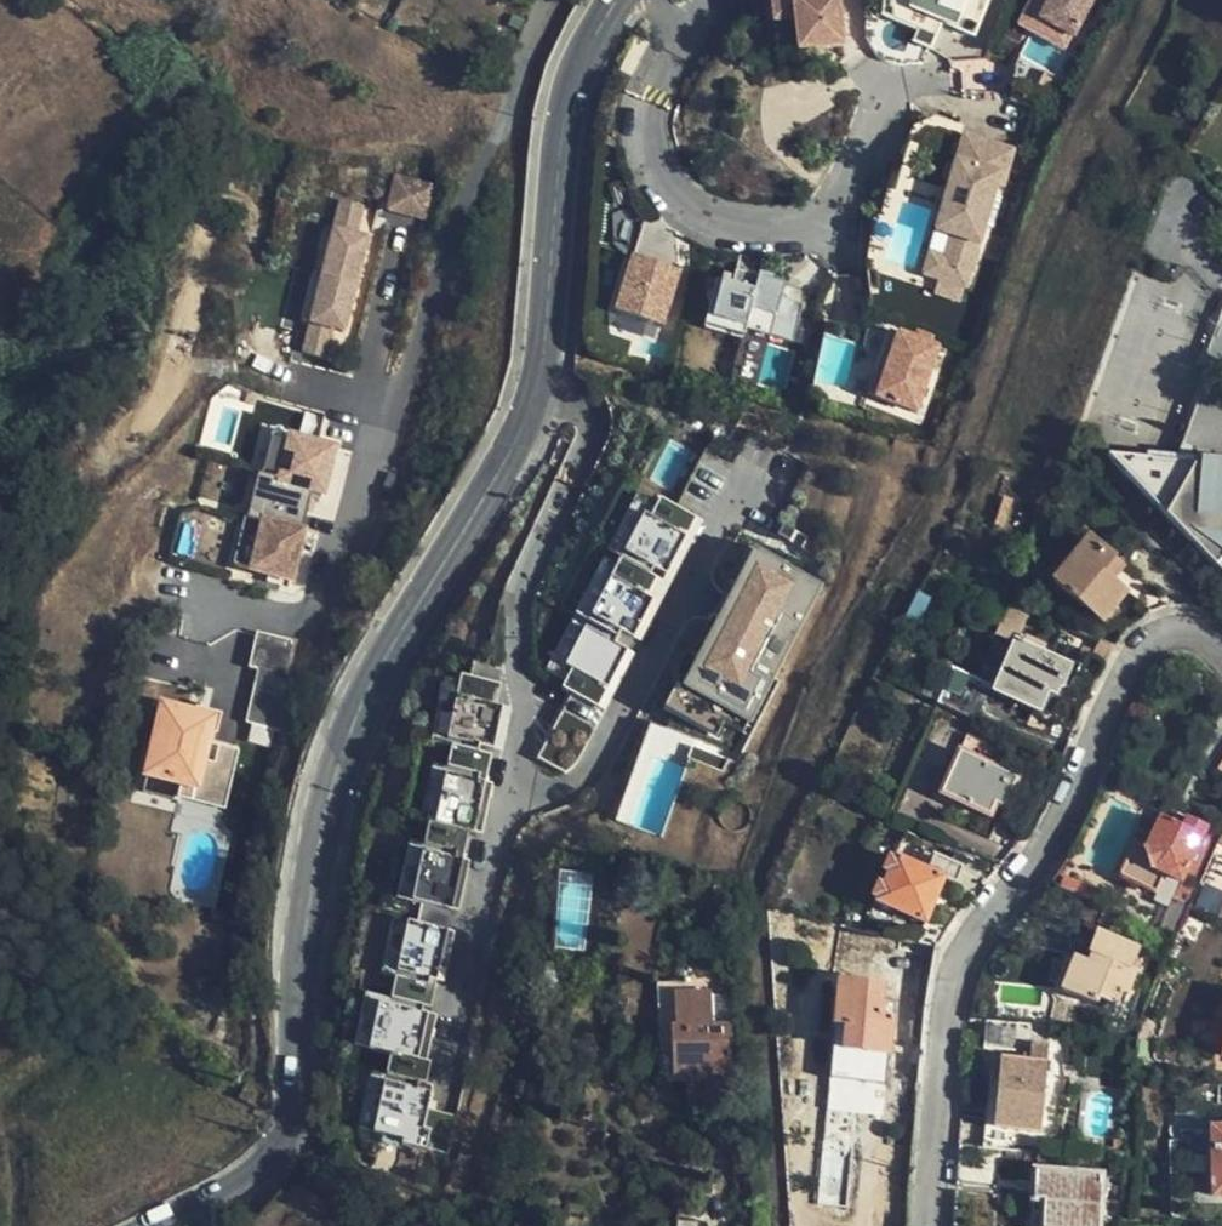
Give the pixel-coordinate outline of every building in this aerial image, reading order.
[(770,27),(790,24),(794,55),(844,48),(839,0),(767,0),(770,27)] [(882,17),(917,30),(936,39),(944,25),(976,38),(989,0),(883,0),(882,17)] [(1015,26),(1065,52),(1095,0),(1029,0),(1015,26)] [(770,27),(771,36),(780,35),(782,56),(794,55),(790,24),(770,27)] [(1031,36),(1015,67),(1013,86),(1044,85),(1065,52),(1015,26),(1031,36)] [(936,39),(917,30),(911,43),(930,50),(936,39)] [(964,133),(956,157),(946,163),(943,174),(947,186),(933,229),(949,235),(942,257),(935,277),(964,287),(997,184),(1003,187),(1015,149),(964,133)] [(394,173),(387,210),(426,217),(433,180),(394,173)] [(360,207),(337,202),(330,233),(308,326),(301,356),(324,362),(331,332),(333,324),(344,326),(362,248),(350,246),(352,237),(360,207)] [(330,233),(319,230),(297,324),(308,326),(330,233)] [(364,241),(352,237),(350,246),(362,248),(364,241)] [(676,266),(629,251),(612,307),(659,322),(676,266)] [(942,257),(927,251),(920,272),(935,277),(942,257)] [(777,296),(781,283),(730,269),(724,293),(708,289),(698,324),(738,335),(745,308),(773,316),(777,296)] [(799,302),(777,296),(773,316),(767,335),(789,340),(799,302)] [(618,314),(614,324),(655,338),(659,327),(618,314)] [(344,326),(333,324),(331,332),(342,335),(344,326)] [(738,335),(698,324),(695,337),(735,347),(738,335)] [(888,327),(874,367),(883,370),(897,330),(888,327)] [(874,367),(866,390),(915,407),(937,343),(897,330),(883,370),(874,367)] [(290,441),(270,436),(260,480),(280,485),(290,441)] [(323,495),(332,450),(290,441),(280,485),(260,480),(254,479),(245,522),(259,525),(248,572),(291,582),(311,492),(323,495)] [(1169,463),(1108,458),(1165,517),(1194,465),(1169,463)] [(1194,465),(1165,517),(1221,577),(1221,467),(1194,465)] [(696,513),(662,496),(653,514),(645,509),(625,548),(666,570),(696,513)] [(245,522),(240,521),(229,569),(248,572),(259,525),(245,522)] [(1129,598),(1103,575),(1115,560),(1087,536),(1047,582),(1103,629),(1129,598)] [(828,580),(755,543),(683,684),(675,680),(661,708),(719,737),(724,727),(748,739),(828,580)] [(657,574),(623,556),(592,612),(633,634),(653,598),(646,594),(657,574)] [(629,647),(586,624),(566,662),(574,667),(563,686),(598,704),(629,647)] [(303,640),(257,630),(249,667),(257,668),(244,723),(251,725),(248,739),(269,744),(273,727),(282,729),(303,640)] [(1075,667),(1014,639),(989,695),(1039,718),(1049,694),(1061,699),(1075,667)] [(500,682),(462,674),(448,736),(493,745),(502,703),(496,702),(500,682)] [(595,727),(563,710),(537,758),(566,773),(574,767),(595,727)] [(164,716),(154,757),(148,780),(181,788),(187,789),(183,803),(224,813),(230,787),(214,783),(216,771),(206,769),(216,724),(164,712),(164,716)] [(145,755),(154,757),(164,716),(154,714),(145,755)] [(494,752),(453,743),(436,819),(470,827),(482,830),(493,782),(487,780),(494,752)] [(1005,813),(1020,778),(955,750),(934,798),(990,823),(995,810),(1005,813)] [(221,753),(216,771),(214,783),(230,787),(237,756),(221,753)] [(181,788),(148,780),(144,801),(175,808),(181,788)] [(1182,886),(1207,828),(1181,817),(1176,827),(1155,818),(1141,851),(1149,873),(1182,886)] [(431,818),(412,899),(459,910),(470,860),(463,858),(470,827),(436,819),(431,818)] [(926,928),(946,881),(955,884),(956,884),(963,864),(931,853),(926,867),(892,854),(891,859),(886,857),(879,875),(883,877),(880,885),(875,883),(868,900),(874,902),(872,906),(926,928)] [(1107,888),(1066,869),(1052,884),(1100,905),(1107,888)] [(559,873),(560,948),(589,948),(588,872),(559,873)] [(1205,883),(1195,906),(1221,917),(1221,890),(1205,883)] [(448,927),(408,919),(392,997),(431,1005),(448,927)] [(1151,962),(1143,959),(1150,938),(1110,920),(1101,943),(1109,946),(1103,959),(1087,953),(1073,986),(1109,1001),(1113,992),(1127,998),(1132,986),(1140,989),(1151,962)] [(889,1058),(892,1018),(882,1016),(884,986),(834,982),(828,1054),(889,1058)] [(437,1013),(379,1000),(369,1046),(393,1052),(388,1073),(427,1081),(431,1061),(426,1059),(437,1013)] [(1050,1029),(983,1023),(982,1049),(1026,1052),(1026,1061),(989,1058),(987,1083),(994,1084),(990,1130),(1040,1134),(1050,1029)] [(730,1027),(699,1028),(669,1029),(671,1079),(733,1078),(730,1027)] [(427,1081),(388,1073),(375,1129),(403,1135),(402,1143),(447,1153),(455,1116),(427,1109),(433,1083),(427,1081)] [(1204,1127),(1206,1199),(1221,1199),(1221,1127),(1204,1127)] [(1102,1175),(1088,1174),(1033,1170),(1030,1203),(1039,1204),(1038,1225),(1098,1225),(1102,1175)]
